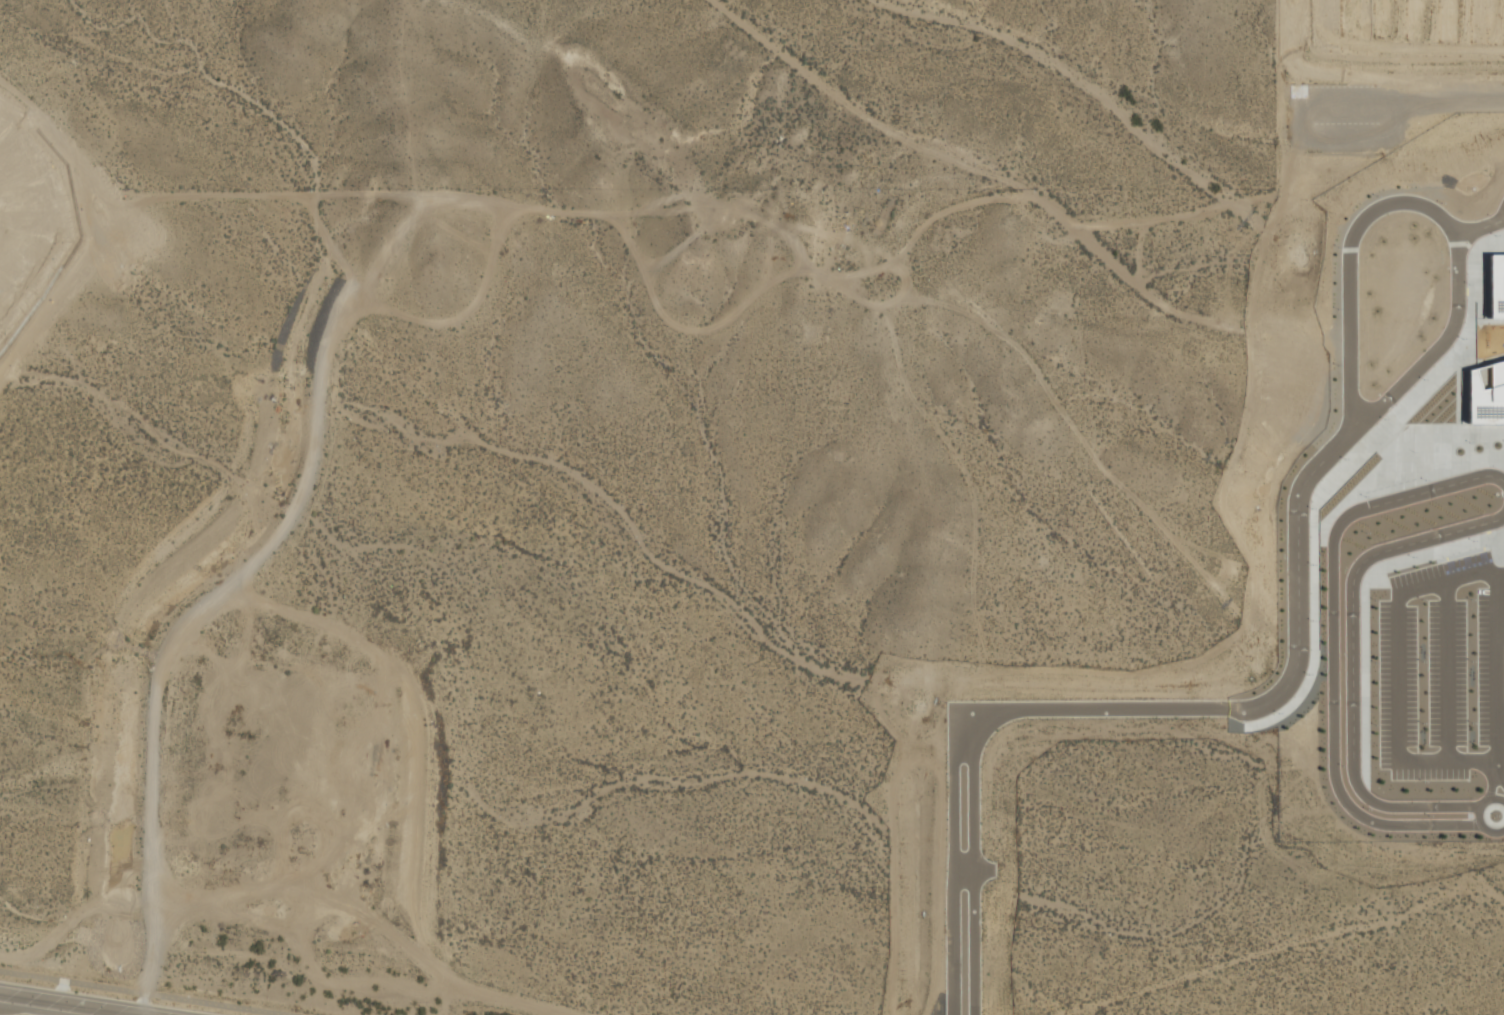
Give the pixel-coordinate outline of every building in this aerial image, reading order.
[(1486,254),(1486,320),(1503,320),(1503,254),(1486,254)] [(1466,370),(1466,424),(1503,423),(1503,359),(1466,370)]
